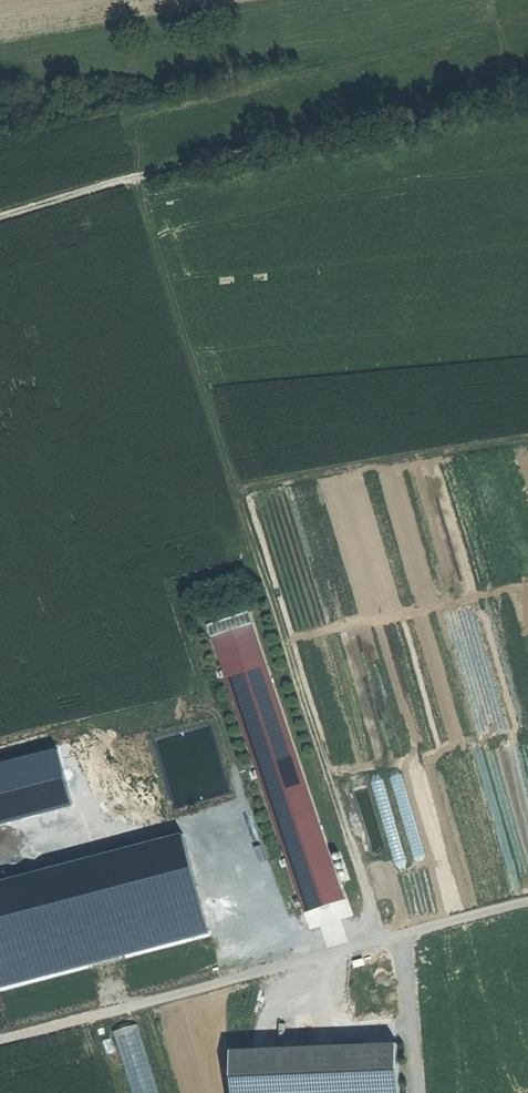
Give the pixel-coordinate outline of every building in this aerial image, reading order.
[(209,627),(210,627),(251,613),(252,613),(248,602),(206,616),(209,627)] [(319,909),(316,898),(326,894),(329,905),(345,900),(251,613),(210,627),(304,914),(319,909)] [(319,909),(329,905),(326,894),(316,898),(319,909)] [(137,1092),(163,1092),(151,1045),(140,1048),(143,1058),(129,1061),(137,1092)] [(232,1052),(234,1092),(400,1092),(398,1045),(232,1052)]
